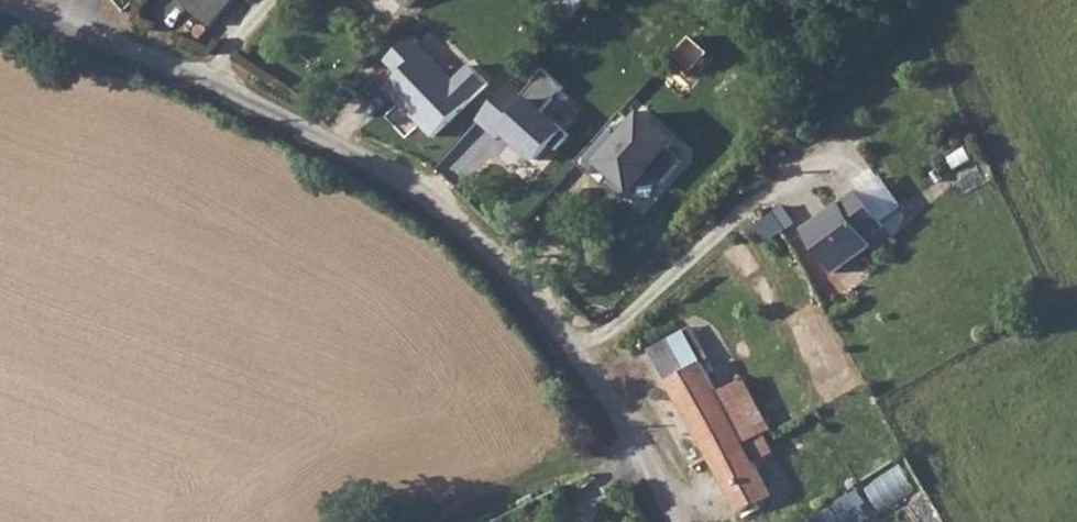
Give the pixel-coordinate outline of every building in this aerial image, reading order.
[(211,22),(230,0),(187,0),(211,22)] [(859,190),(805,226),(837,274),(877,248),(870,237),(884,227),(859,190)] [(666,357),(656,360),(746,517),(765,507),(759,498),(773,489),(745,441),(771,428),(744,378),(718,393),(709,378),(721,366),(708,353),(698,360),(680,323),(657,336),(666,357)] [(862,481),(883,513),(919,490),(899,458),(862,481)] [(875,519),(856,488),(800,521),(870,521),(875,519)]
